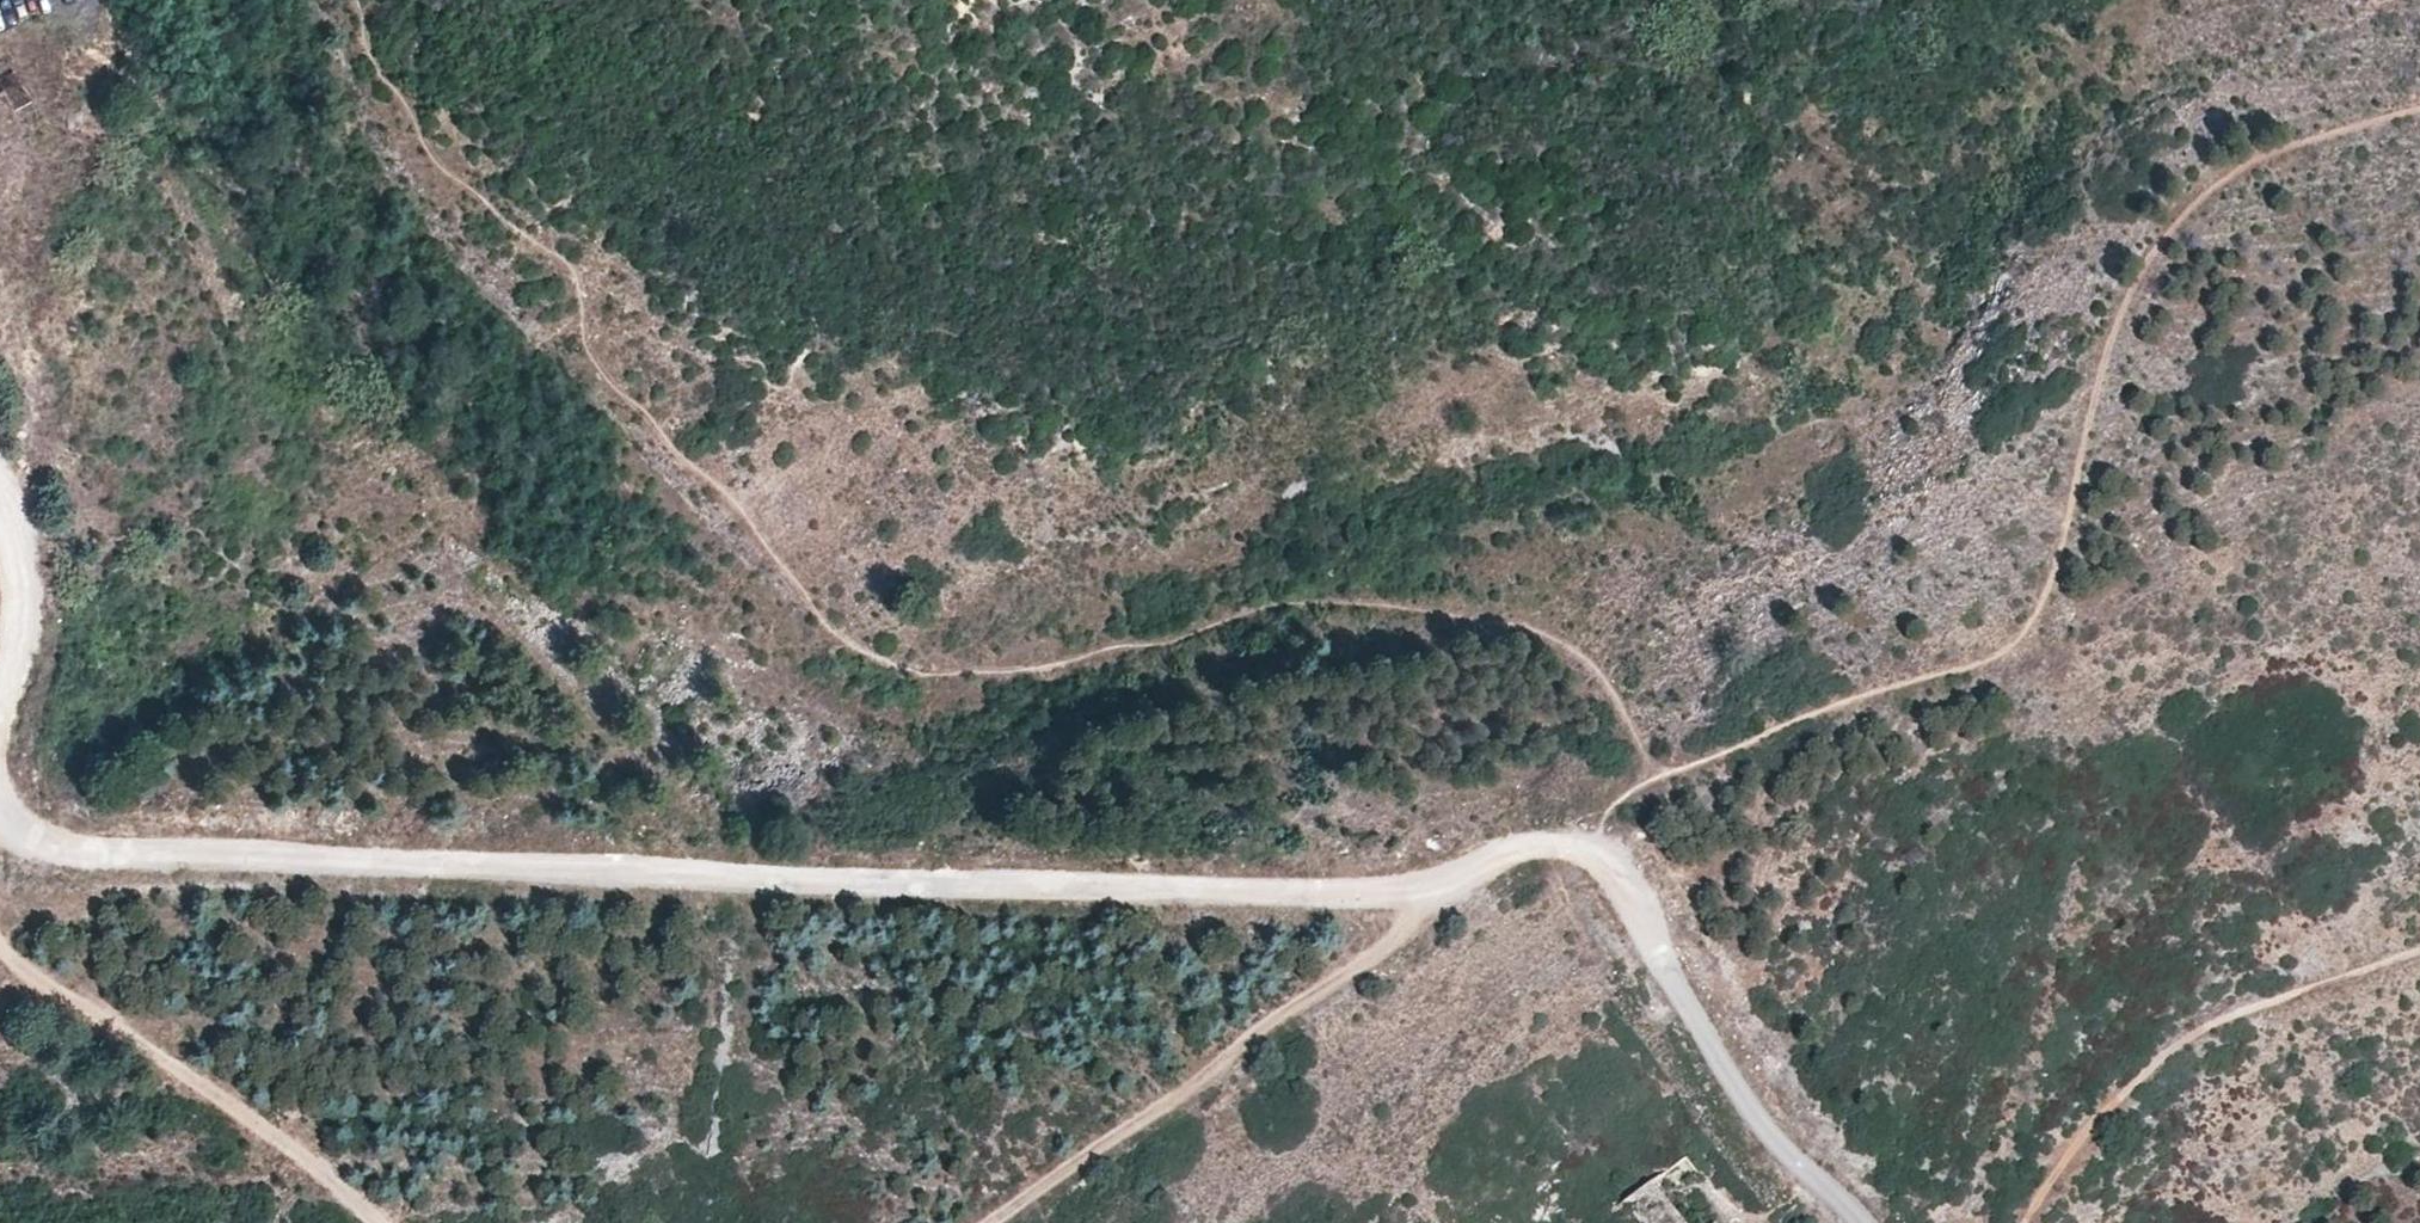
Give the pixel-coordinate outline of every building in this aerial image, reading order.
[(14,19),(6,0),(0,0),(0,25),(14,19)] [(100,29),(92,0),(68,0),(44,6),(54,42),(100,29)]
